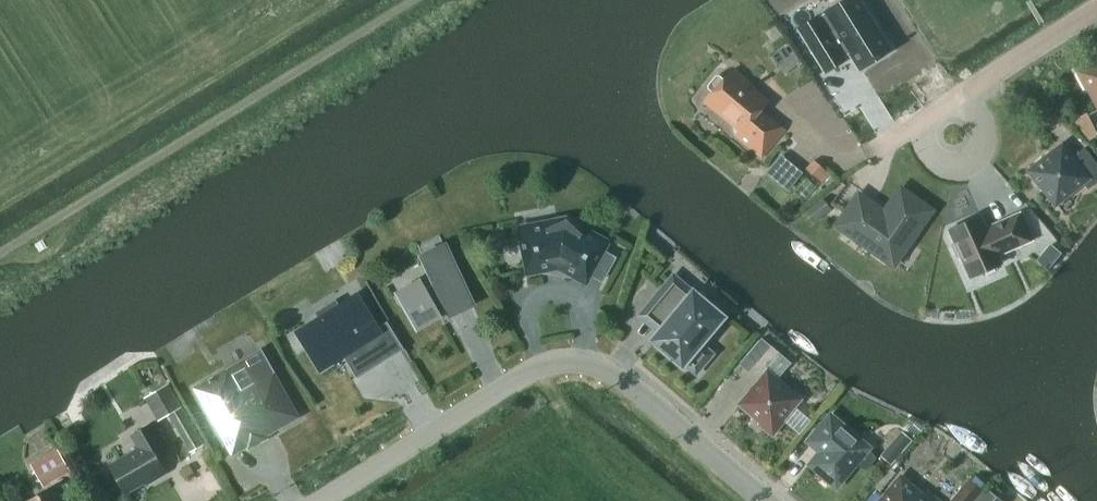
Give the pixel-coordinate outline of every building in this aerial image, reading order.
[(879,55),(877,52),(887,46),(859,1),(830,19),(832,24),(807,39),(800,28),(798,29),(825,71),(844,59),(842,56),(850,52),(860,68),(879,55)] [(1096,64),(1095,61),(1077,71),(1087,88),(1089,87),(1096,102),(1096,63),(1096,64)] [(752,84),(733,68),(724,79),(719,75),(716,75),(708,84),(708,87),(713,91),(702,105),(761,155),(783,129),(759,109),(766,101),(749,87),(752,84)] [(1096,135),(1096,132),(1087,112),(1073,120),(1089,141),(1096,135)] [(1064,146),(1062,144),(1044,158),(1042,156),(1025,169),(1039,186),(1041,184),(1055,203),(1087,177),(1093,184),(1096,181),(1096,163),(1084,147),(1072,156),(1064,146)] [(783,146),(769,163),(791,181),(805,163),(783,146)] [(821,183),(829,174),(814,159),(805,169),(821,183)] [(893,263),(930,210),(900,189),(884,212),(858,194),(837,224),(893,263)] [(814,223),(832,209),(823,197),(805,212),(814,223)] [(1033,238),(1021,211),(993,223),(994,226),(987,229),(981,216),(982,215),(981,214),(947,229),(948,230),(949,230),(954,239),(952,245),(956,255),(961,257),(968,272),(967,272),(967,273),(1001,258),(1000,257),(999,258),(998,254),(1033,238)] [(1042,243),(1054,237),(1034,212),(1030,215),(1042,243)] [(585,282),(608,241),(566,218),(518,227),(527,273),(545,269),(546,273),(555,275),(559,267),(585,282)] [(1043,253),(1054,262),(1060,255),(1049,246),(1043,253)] [(472,305),(445,247),(423,257),(435,282),(423,288),(421,285),(400,297),(418,328),(439,316),(437,312),(446,306),(450,315),(472,305)] [(696,375),(715,352),(700,340),(718,319),(703,307),(706,303),(673,276),(645,309),(665,326),(653,339),(696,375)] [(378,332),(355,295),(338,305),(335,300),(316,312),(319,317),(299,330),(321,367),(342,354),(350,367),(369,356),(361,343),(378,332)] [(777,378),(791,362),(761,337),(739,363),(749,372),(755,365),(764,373),(739,403),(761,422),(759,424),(772,434),(783,422),(781,420),(800,398),(777,378)] [(368,398),(420,376),(407,345),(355,367),(368,398)] [(297,415),(273,374),(260,351),(214,377),(213,376),(209,379),(209,380),(196,387),(232,452),(297,415)] [(168,414),(182,406),(168,382),(144,396),(158,420),(168,414)] [(203,443),(182,406),(168,414),(189,451),(203,443)] [(872,451),(867,447),(830,416),(809,440),(826,455),(816,467),(836,484),(854,462),(861,467),(867,470),(876,457),(872,451)] [(152,480),(166,472),(156,455),(169,448),(154,421),(132,434),(139,447),(109,464),(126,492),(151,478),(152,480)] [(891,464),(901,452),(891,443),(881,455),(891,464)] [(43,487),(71,471),(57,448),(30,463),(43,487)] [(900,476),(878,500),(940,500),(925,489),(921,494),(900,476)] [(984,490),(968,477),(949,500),(951,500),(974,500),(984,490)] [(52,486),(27,500),(61,500),(52,486)] [(987,487),(976,500),(1003,500),(987,487)]
